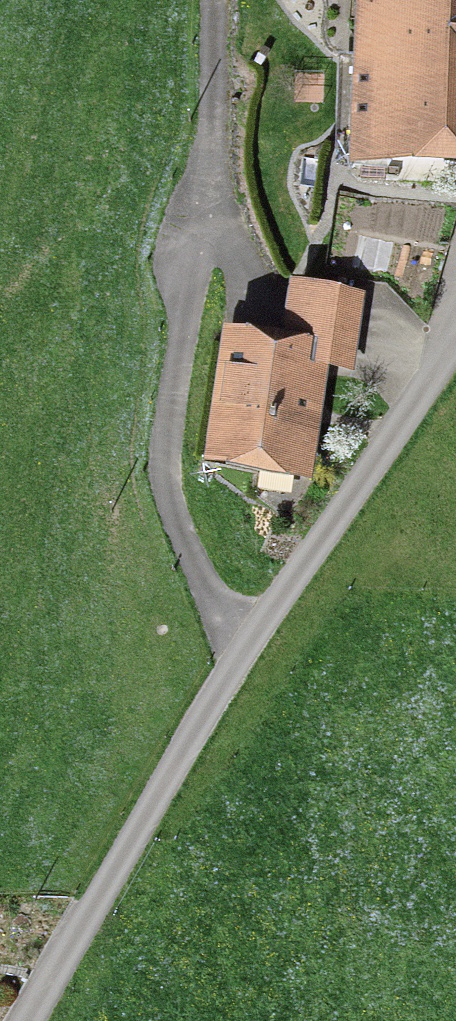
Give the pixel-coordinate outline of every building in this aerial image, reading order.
[(358,142),(455,144),(455,0),(361,0),(358,142)] [(294,355),(236,347),(222,447),(305,458),(319,363),(351,367),(360,303),(303,295),(294,355)]
